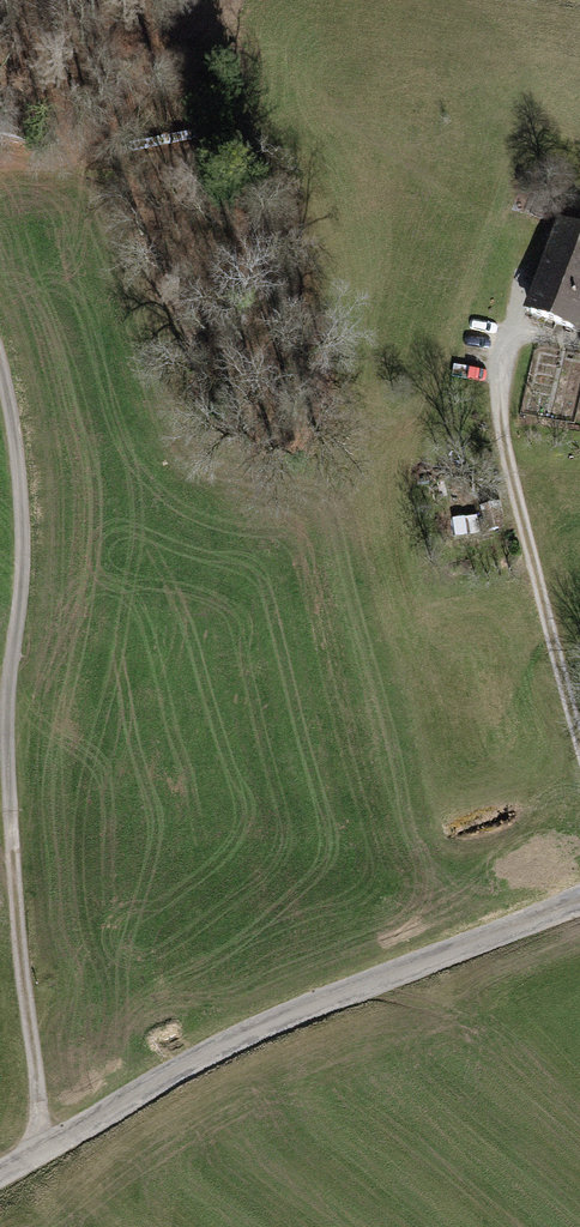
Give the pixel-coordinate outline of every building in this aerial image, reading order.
[(574,199),(566,225),(579,230),(579,201),(574,199)] [(545,264),(579,275),(579,230),(566,225),(559,223),(545,264)] [(529,312),(579,329),(579,275),(545,264),(529,312)]
